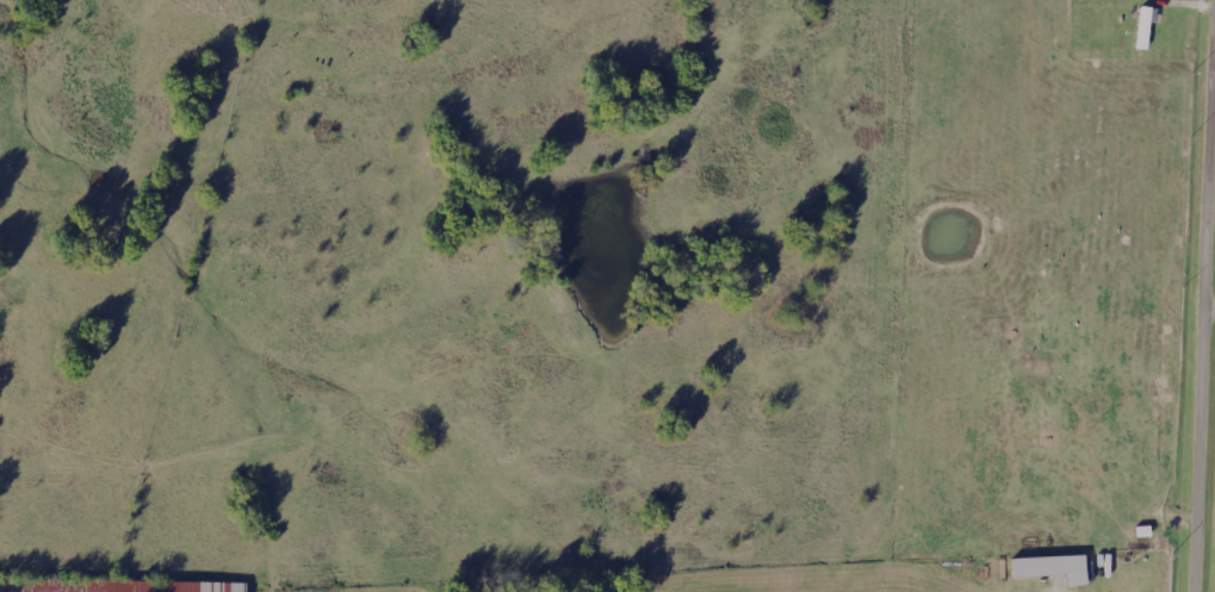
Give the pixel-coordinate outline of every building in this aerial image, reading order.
[(1146,54),(1130,52),(1135,10),(1151,12),(1146,54)] [(1005,561),(1084,559),(1084,587),(1059,588),(1059,579),(1006,580),(1005,561)] [(12,581),(12,591),(248,591),(248,586),(12,581)]
